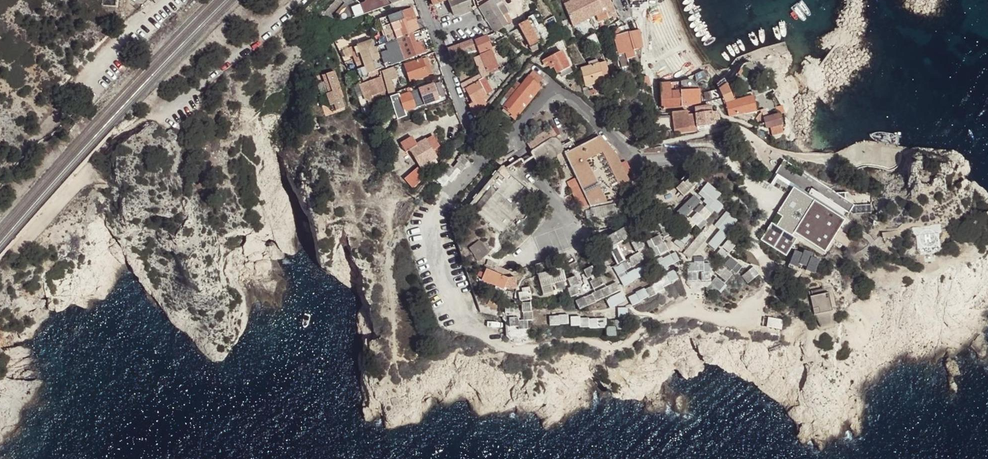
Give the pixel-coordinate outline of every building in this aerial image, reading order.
[(381,0),(366,0),(364,2),(366,9),(367,10),(378,3),(381,1),(381,0)] [(449,1),(455,15),(471,9),(468,0),(451,0),(449,1)] [(502,17),(507,14),(508,13),(503,4),(501,5),(497,7),(492,0),(490,0),(480,6),(495,33),(504,27),(507,26),(506,25),(502,17)] [(613,5),(610,0),(573,0),(564,4),(573,26),(595,15),(603,12),(602,10),(604,8),(613,5)] [(378,3),(367,10),(367,11),(367,12),(368,13),(369,12),(381,8),(382,8),(378,3)] [(426,28),(417,5),(412,7),(420,30),(426,28)] [(617,12),(613,5),(604,8),(608,16),(617,12)] [(420,30),(412,7),(387,17),(390,24),(393,33),(396,39),(420,30)] [(608,16),(604,8),(602,10),(603,12),(595,15),(599,22),(609,18),(608,16)] [(540,41),(534,28),(543,24),(538,13),(528,18),(529,20),(519,25),(521,28),(527,40),(530,46),(539,41),(540,41)] [(512,21),(507,14),(502,17),(506,25),(512,21)] [(390,24),(387,17),(379,20),(382,28),(390,24)] [(507,31),(514,27),(512,23),(507,26),(504,27),(507,31)] [(393,33),(390,24),(382,28),(385,36),(393,33)] [(550,36),(543,24),(534,28),(540,41),(550,36)] [(435,49),(426,28),(420,30),(428,51),(435,49)] [(527,40),(521,28),(517,28),(512,31),(516,39),(522,36),(524,41),(527,40)] [(428,51),(420,30),(396,39),(388,43),(381,45),(378,47),(386,67),(428,51)] [(628,32),(628,33),(633,50),(643,48),(643,44),(640,30),(628,32)] [(396,39),(393,33),(385,36),(388,43),(396,39)] [(629,51),(630,58),(635,57),(633,50),(628,33),(614,37),(620,53),(629,51)] [(491,48),(487,37),(475,41),(479,52),(491,48)] [(374,66),(368,50),(374,47),(372,40),(350,47),(354,59),(355,60),(356,62),(359,69),(358,69),(361,76),(382,69),(380,63),(374,66)] [(474,51),(470,40),(448,48),(453,62),(461,59),(460,56),(474,51)] [(537,48),(536,45),(540,43),(539,41),(530,46),(532,50),(537,48)] [(498,66),(492,50),(479,55),(479,56),(474,57),(481,73),(461,84),(463,89),(465,88),(484,78),(489,75),(498,71),(497,67),(498,66)] [(541,60),(557,53),(555,50),(549,54),(547,52),(540,58),(541,60)] [(570,67),(561,51),(557,53),(541,60),(546,65),(549,65),(551,68),(553,67),(554,67),(558,73),(561,72),(570,67)] [(433,74),(427,57),(421,59),(427,76),(433,74)] [(427,76),(421,59),(405,65),(411,81),(427,76)] [(610,79),(605,61),(598,64),(589,66),(581,69),(586,86),(610,79)] [(572,71),(570,67),(561,72),(563,76),(572,71)] [(394,93),(388,69),(383,71),(383,73),(389,95),(394,93)] [(341,89),(335,71),(327,74),(329,80),(325,81),(329,93),(339,89),(341,89)] [(537,84),(541,79),(532,72),(521,86),(516,83),(504,97),(509,100),(503,108),(512,115),(537,84)] [(651,86),(648,76),(642,77),(644,87),(651,86)] [(385,91),(380,77),(375,79),(379,93),(385,91)] [(492,91),(484,78),(465,88),(465,89),(467,91),(473,103),(469,105),(475,118),(487,104),(484,99),(488,97),(486,94),(492,91)] [(379,93),(375,79),(361,84),(367,101),(368,100),(370,104),(375,101),(373,96),(379,93)] [(725,79),(717,84),(719,89),(727,83),(725,79)] [(700,104),(700,90),(692,80),(681,82),(682,92),(682,106),(694,105),(694,104),(700,104)] [(444,94),(440,82),(433,85),(438,97),(444,94)] [(660,92),(682,92),(681,82),(660,83),(660,92)] [(735,101),(727,83),(719,89),(723,98),(726,104),(735,101)] [(433,85),(433,84),(411,92),(417,108),(439,100),(438,97),(433,85)] [(514,121),(541,88),(537,84),(512,115),(503,108),(501,110),(514,121)] [(345,108),(339,89),(329,93),(327,93),(331,105),(335,104),(337,110),(345,108)] [(723,98),(719,89),(701,93),(702,103),(723,98)] [(387,97),(385,91),(379,93),(373,96),(375,101),(387,97)] [(417,108),(411,92),(400,96),(399,94),(390,97),(397,119),(402,118),(406,116),(404,112),(417,108)] [(662,107),(682,106),(682,92),(660,92),(662,107)] [(757,113),(755,96),(745,99),(735,101),(726,104),(729,117),(745,114),(746,115),(757,113)] [(785,114),(783,106),(775,107),(779,115),(785,114)] [(705,122),(707,122),(710,121),(710,114),(703,114),(702,108),(686,110),(687,120),(688,126),(688,128),(705,126),(705,127),(708,126),(707,124),(705,124),(705,122)] [(688,126),(687,120),(680,120),(679,112),(663,114),(665,131),(675,129),(680,128),(680,127),(688,126)] [(759,124),(765,124),(764,118),(764,117),(761,117),(760,113),(756,119),(759,124)] [(782,124),(779,115),(764,118),(765,124),(766,127),(768,128),(770,127),(781,124),(782,124)] [(784,133),(781,124),(770,127),(771,129),(783,134),(784,133)] [(534,149),(556,135),(551,128),(536,138),(531,138),(525,142),(531,150),(534,149)] [(780,137),(783,134),(771,129),(772,135),(780,137)] [(433,150),(439,146),(433,135),(417,144),(412,136),(401,142),(406,151),(411,148),(424,170),(438,162),(435,157),(436,156),(433,150)] [(615,154),(601,135),(596,138),(603,153),(616,178),(626,173),(615,154)] [(563,152),(561,146),(559,141),(555,138),(553,137),(534,149),(533,153),(534,154),(535,155),(535,157),(533,159),(538,166),(563,152)] [(603,153),(596,138),(575,149),(571,141),(561,146),(563,152),(571,167),(575,177),(566,182),(573,196),(579,207),(581,207),(582,208),(589,206),(609,203),(592,166),(589,160),(603,153)] [(443,186),(448,181),(450,183),(458,174),(459,174),(465,167),(464,166),(468,162),(460,155),(456,160),(457,162),(452,168),(449,165),(436,181),(443,186)] [(628,159),(622,161),(626,173),(632,171),(628,159)] [(814,183),(816,182),(783,161),(782,163),(779,167),(775,173),(795,185),(793,188),(806,196),(811,188),(814,183)] [(524,208),(534,195),(527,189),(529,188),(501,165),(471,201),(466,207),(471,212),(472,211),(500,236),(512,221),(516,217),(524,208)] [(425,177),(417,168),(404,179),(412,188),(425,177)] [(630,182),(626,173),(616,178),(622,191),(632,186),(630,182)] [(788,196),(793,188),(795,185),(775,173),(773,176),(769,183),(788,196)] [(685,182),(679,189),(680,191),(686,197),(700,184),(694,177),(687,184),(685,182)] [(708,182),(699,192),(701,194),(704,197),(707,194),(714,188),(708,182)] [(811,188),(806,196),(810,199),(814,201),(830,211),(844,220),(849,212),(854,206),(848,202),(837,195),(816,182),(814,183),(811,188)] [(637,197),(632,186),(622,191),(626,199),(637,197)] [(714,200),(720,194),(714,188),(707,194),(710,196),(711,198),(714,200)] [(788,196),(777,213),(782,217),(778,224),(776,226),(780,229),(784,231),(787,234),(791,236),(793,234),(794,232),(798,225),(804,217),(808,209),(814,201),(810,199),(806,196),(793,188),(788,196)] [(438,193),(434,190),(429,195),(433,198),(438,193)] [(854,206),(871,204),(871,193),(837,195),(848,202),(854,206)] [(687,200),(694,207),(696,205),(700,201),(693,194),(687,200)] [(708,201),(706,204),(715,213),(721,207),(714,200),(711,198),(708,201)] [(694,207),(687,200),(675,212),(678,215),(681,219),(688,212),(694,207)] [(838,230),(844,220),(830,211),(814,201),(808,209),(804,217),(798,225),(794,232),(809,242),(824,252),(832,239),(833,238),(834,236),(835,235),(838,230)] [(617,216),(615,204),(589,209),(590,210),(591,219),(592,220),(617,216)] [(871,204),(854,206),(849,212),(852,214),(872,213),(871,204)] [(710,214),(700,205),(698,207),(694,211),(696,213),(704,220),(710,214)] [(528,216),(528,211),(524,208),(516,217),(519,220),(524,220),(528,216)] [(665,221),(668,226),(671,224),(676,221),(669,208),(660,213),(665,221)] [(720,218),(731,228),(736,221),(725,212),(723,215),(720,218)] [(693,216),(690,219),(695,224),(700,229),(706,222),(704,220),(696,213),(693,216)] [(521,223),(524,220),(519,220),(516,217),(512,221),(514,223),(515,221),(517,222),(516,223),(515,224),(517,227),(521,223)] [(685,222),(682,225),(689,231),(695,224),(690,219),(688,218),(685,222)] [(731,228),(720,218),(717,222),(713,226),(719,230),(725,235),(731,228)] [(668,226),(665,221),(657,226),(659,229),(664,238),(672,234),(668,226)] [(776,226),(770,223),(760,240),(773,248),(785,256),(796,239),(791,236),(787,234),(784,231),(780,229),(776,226)] [(938,247),(937,235),(940,232),(939,225),(929,226),(928,226),(910,229),(880,234),(881,239),(914,234),(915,248),(916,249),(918,251),(921,251),(927,251),(934,251),(936,251),(938,249),(938,247)] [(610,249),(618,245),(625,242),(633,238),(627,227),(604,237),(610,249)] [(689,259),(707,239),(705,237),(703,236),(708,230),(705,227),(682,253),(685,256),(689,259)] [(725,235),(719,230),(716,233),(714,236),(721,243),(727,237),(725,235)] [(846,247),(851,238),(840,231),(838,230),(835,235),(834,236),(833,238),(832,239),(834,240),(846,247)] [(680,249),(690,237),(683,231),(673,243),(677,246),(680,249)] [(649,250),(662,243),(658,236),(645,242),(648,246),(649,250)] [(721,243),(714,236),(710,240),(707,244),(715,251),(721,243)] [(644,246),(640,238),(637,239),(634,241),(631,242),(635,250),(644,246)] [(489,253),(480,241),(479,241),(479,240),(468,249),(474,257),(473,257),(477,262),(489,253)] [(735,246),(727,240),(724,243),(721,247),(729,253),(732,250),(735,246)] [(662,243),(649,250),(652,255),(653,258),(659,255),(668,251),(664,243),(662,243)] [(618,245),(610,249),(616,263),(625,259),(620,248),(618,245)] [(727,255),(720,248),(717,252),(713,256),(716,257),(721,262),(727,255)] [(798,263),(802,253),(793,250),(788,263),(797,267),(798,263)] [(806,266),(810,256),(812,253),(803,250),(802,253),(798,263),(806,266)] [(625,259),(629,267),(643,260),(642,258),(640,252),(625,259)] [(662,258),(666,267),(679,261),(675,252),(666,256),(662,258)] [(810,256),(806,266),(805,270),(813,273),(819,260),(810,256)] [(743,267),(731,257),(728,261),(725,265),(737,274),(743,267)] [(666,267),(662,258),(661,258),(657,259),(653,261),(657,269),(659,274),(665,272),(668,270),(666,267)] [(625,259),(616,263),(612,265),(616,273),(624,269),(626,268),(629,267),(625,259)] [(607,269),(603,260),(600,261),(594,264),(598,273),(607,269)] [(657,269),(653,261),(649,262),(644,264),(648,273),(657,269)] [(696,271),(696,263),(692,263),(688,263),(688,281),(697,281),(696,271)] [(703,263),(703,271),(703,281),(706,281),(711,281),(711,268),(711,263),(707,263),(703,263)] [(733,275),(721,265),(718,269),(715,273),(727,282),(733,275)] [(590,277),(596,274),(591,266),(582,270),(585,275),(587,279),(590,277)] [(634,270),(637,277),(638,279),(647,275),(643,266),(638,268),(634,270)] [(747,284),(759,274),(756,271),(753,266),(741,276),(747,284)] [(565,278),(562,267),(536,275),(541,293),(553,290),(550,283),(565,278)] [(625,272),(629,280),(637,277),(634,270),(633,268),(628,271),(625,272)] [(670,281),(678,277),(674,268),(670,270),(665,272),(667,275),(670,281)] [(515,290),(515,278),(508,278),(508,279),(485,269),(481,281),(503,290),(515,290)] [(629,280),(625,272),(625,270),(624,269),(616,273),(622,286),(630,282),(629,280)] [(706,286),(706,281),(703,281),(703,271),(696,271),(697,281),(688,281),(687,281),(688,283),(691,287),(694,287),(700,286),(706,286)] [(596,274),(590,277),(591,279),(592,281),(589,282),(590,286),(592,288),(603,283),(598,273),(596,274)] [(663,277),(659,279),(660,281),(663,287),(671,283),(670,281),(667,275),(663,277)] [(569,287),(575,285),(577,285),(579,284),(576,276),(566,279),(569,287)] [(727,286),(717,277),(714,280),(710,284),(721,293),(727,286)] [(656,283),(652,285),(652,286),(655,293),(664,289),(663,287),(660,281),(656,283)] [(619,291),(615,283),(611,284),(607,286),(611,295),(619,291)] [(575,285),(569,287),(566,289),(569,298),(579,294),(576,287),(575,285)] [(604,287),(599,290),(602,298),(611,295),(607,286),(604,287)] [(648,288),(644,290),(648,297),(648,298),(656,294),(655,293),(652,286),(648,288)] [(532,300),(529,287),(520,289),(521,293),(517,294),(519,302),(532,300)] [(831,310),(827,292),(824,293),(823,288),(807,291),(812,315),(821,326),(828,324),(829,315),(831,310)] [(639,291),(635,293),(636,294),(639,301),(648,297),(644,290),(644,289),(639,291)] [(593,292),(591,293),(594,302),(602,298),(599,290),(593,292)] [(622,297),(620,292),(604,299),(608,308),(616,304),(624,301),(622,297)] [(586,295),(582,297),(586,306),(594,302),(591,293),(586,295)] [(632,296),(628,298),(632,306),(640,302),(639,301),(636,294),(632,296)] [(577,299),(574,300),(578,309),(586,306),(582,297),(577,299)] [(522,312),(530,311),(530,302),(520,303),(521,312),(522,312)] [(504,305),(505,314),(514,313),(513,304),(504,305)] [(617,313),(618,318),(627,317),(627,308),(617,308),(617,313)] [(523,321),(527,321),(532,320),(531,311),(530,311),(522,312),(523,321)] [(405,327),(410,326),(408,315),(402,317),(405,327)] [(558,316),(558,325),(568,324),(567,315),(563,315),(558,315),(558,316)] [(558,325),(558,316),(553,316),(549,316),(549,326),(558,325)] [(579,326),(579,318),(579,317),(575,317),(570,317),(570,326),(579,326)] [(781,329),(783,319),(767,317),(765,327),(781,329)] [(518,327),(518,321),(518,318),(508,318),(509,328),(518,327)] [(579,318),(579,326),(579,328),(588,328),(588,319),(588,318),(584,318),(579,318)] [(597,329),(597,319),(592,319),(588,319),(588,328),(588,329),(597,329)] [(597,319),(597,329),(600,328),(605,328),(606,328),(606,327),(606,319),(601,319),(597,319)] [(527,321),(523,321),(518,321),(518,327),(518,330),(528,330),(527,321)] [(615,327),(615,330),(624,330),(624,323),(624,321),(616,321),(614,321),(615,327)] [(626,323),(624,323),(624,330),(615,330),(615,336),(606,337),(605,328),(600,328),(601,337),(602,340),(604,341),(613,340),(619,340),(623,339),(626,337),(626,335),(626,323)] [(615,330),(615,327),(610,327),(606,327),(606,328),(605,328),(606,337),(615,336),(615,330)] [(528,330),(518,330),(505,331),(506,335),(509,339),(511,339),(517,339),(523,338),(524,339),(529,338),(531,335),(530,330),(528,330)]
